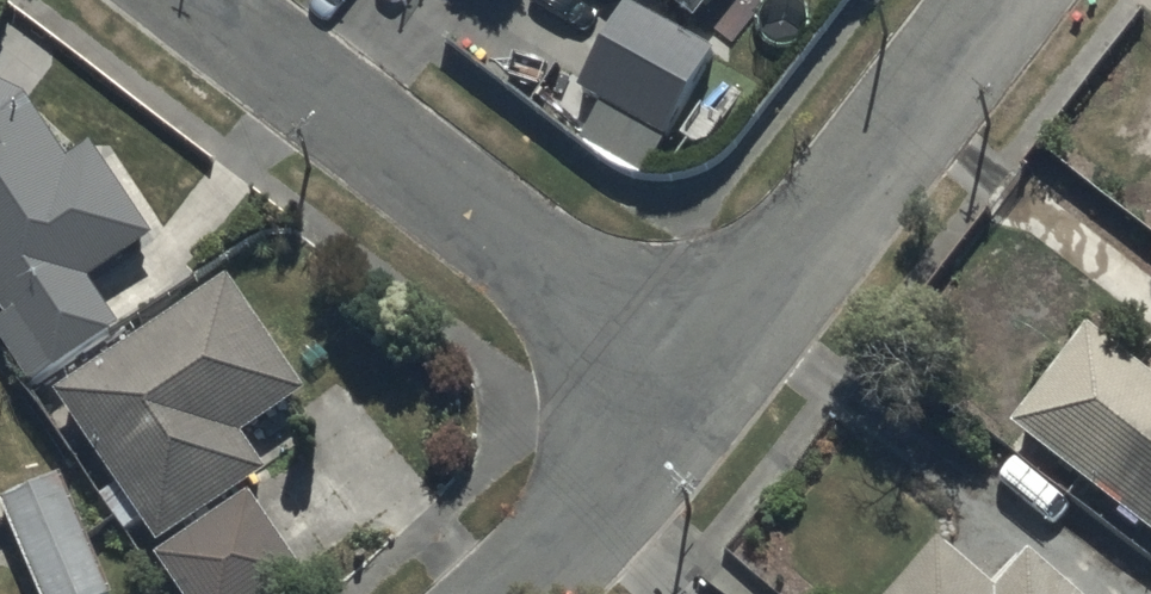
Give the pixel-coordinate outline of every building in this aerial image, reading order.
[(636,17),(649,1),(698,40),(730,0),(616,0),(636,17)] [(627,17),(575,109),(598,122),(580,154),(645,191),(715,68),(627,17)] [(2,335),(0,337),(0,365),(28,413),(123,356),(89,298),(152,260),(95,164),(67,181),(15,94),(0,103),(0,333),(2,335)] [(231,297),(52,412),(150,565),(264,492),(240,454),(305,412),(231,297)] [(1009,405),(1150,517),(1150,348),(1091,301),(1009,405)] [(1,503),(32,593),(101,593),(64,483),(1,503)] [(155,575),(168,593),(304,593),(251,513),(155,575)] [(876,593),(1092,593),(1037,546),(1006,581),(939,522),(876,593)]
